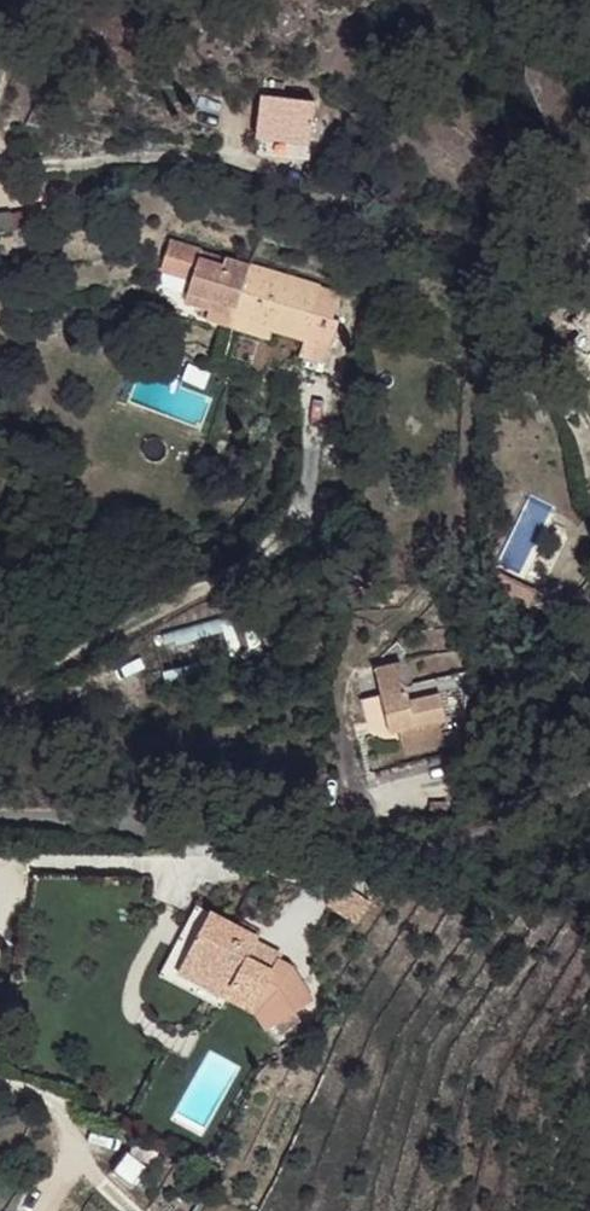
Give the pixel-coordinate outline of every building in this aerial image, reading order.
[(219,86),(196,81),(187,123),(241,132),(249,92),(219,86)] [(252,132),(309,136),(312,93),(255,89),(252,132)] [(320,173),(318,185),(330,188),(331,176),(320,173)] [(220,245),(195,235),(181,269),(229,291),(247,243),(224,233),(220,245)] [(316,272),(247,243),(229,291),(268,306),(295,318),(316,272)] [(229,291),(181,269),(178,274),(186,283),(225,297),(229,291)] [(336,279),(316,272),(295,318),(309,323),(300,345),(293,362),(320,371),(336,327),(322,320),(336,279)] [(186,283),(178,274),(176,278),(186,283)] [(268,306),(229,291),(225,297),(265,315),(268,306)] [(309,323),(295,318),(287,339),(300,345),(309,323)] [(565,352),(589,367),(589,334),(570,321),(562,331),(573,338),(565,352)] [(209,649),(226,645),(229,657),(259,649),(248,610),(201,622),(209,649)] [(403,617),(372,621),(376,687),(388,687),(426,682),(439,681),(436,655),(407,658),(403,617)] [(426,682),(388,687),(390,711),(428,707),(426,682)] [(325,905),(354,921),(367,897),(338,881),(325,905)] [(245,930),(181,901),(151,972),(206,1000),(210,988),(240,1001),(251,1020),(299,995),(279,957),(264,951),(260,960),(237,950),(245,930)] [(270,941),(245,930),(237,950),(260,960),(264,951),(270,941)]
